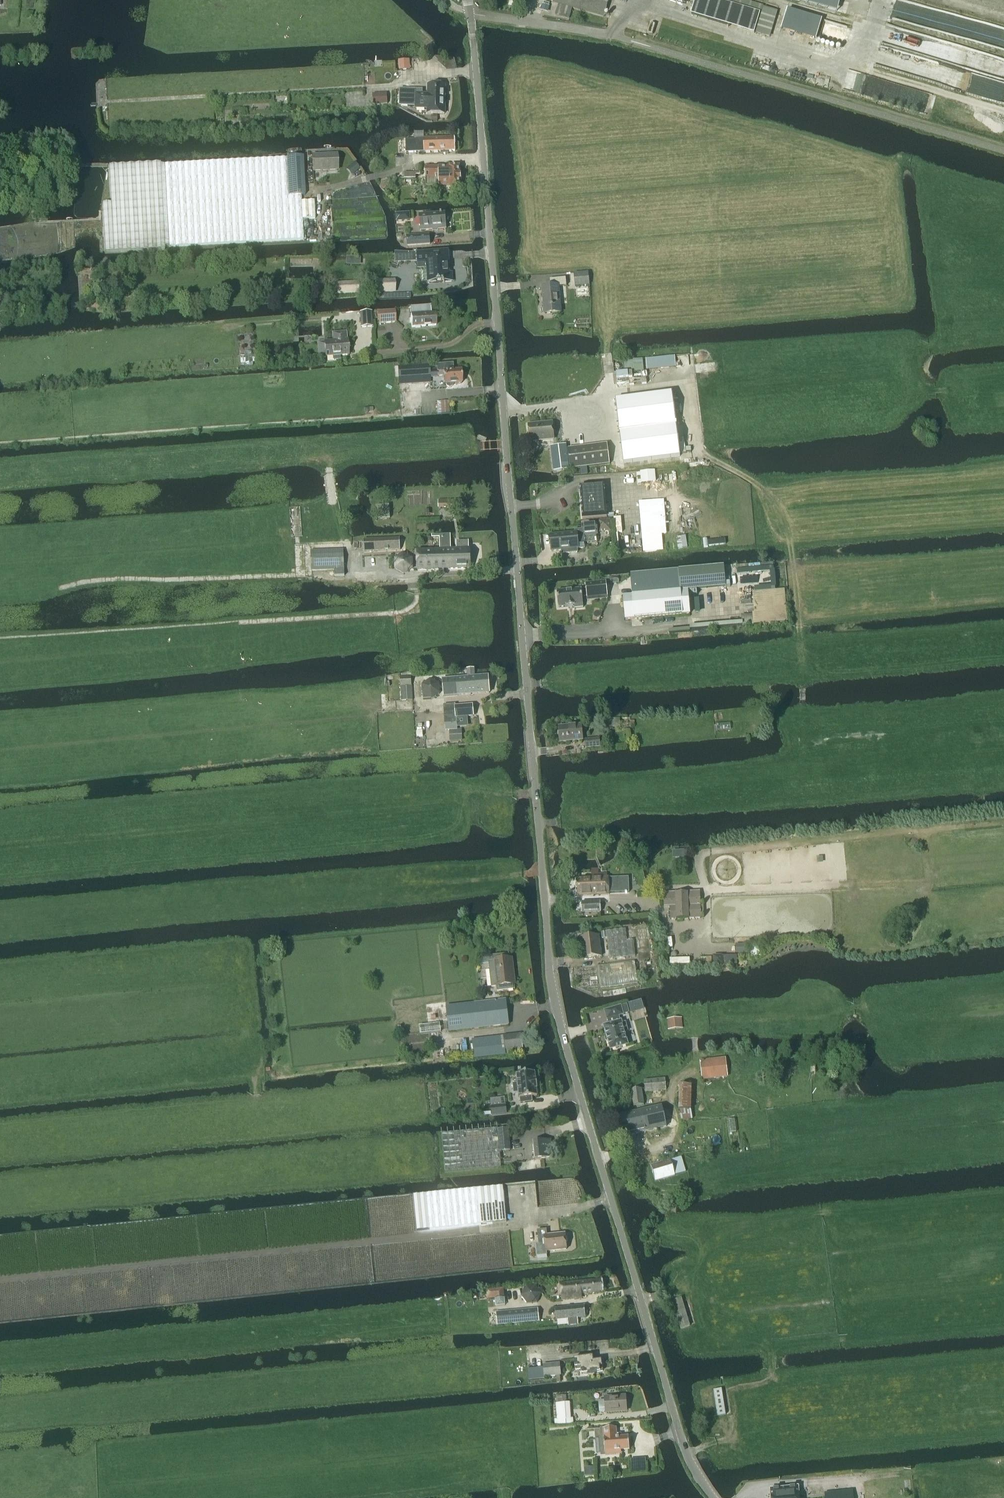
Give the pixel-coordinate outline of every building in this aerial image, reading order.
[(553,3),(558,5),(556,15),(569,19),(572,9),(604,18),(609,0),(554,0),(553,3)] [(744,0),(695,0),(691,16),(768,40),(777,10),(744,0)] [(837,13),(840,0),(791,0),(837,13)] [(822,24),(787,12),(781,32),(816,43),(822,24)] [(409,59),(399,60),(399,70),(410,69),(409,59)] [(428,95),(416,94),(416,108),(428,109),(427,114),(444,114),(445,86),(428,86),(428,95)] [(373,104),(388,104),(387,94),(372,94),(373,104)] [(399,106),(400,106),(407,106),(407,98),(399,98),(399,106)] [(406,153),(409,153),(441,152),(441,154),(449,154),(448,151),(455,151),(455,138),(406,140),(406,153)] [(313,171),(337,170),(336,155),(313,156),(313,171)] [(303,239),(302,219),(315,218),(314,201),(301,201),(301,195),(304,195),(302,156),(179,163),(109,166),(110,204),(103,204),(105,251),(184,246),(303,239)] [(460,181),(461,180),(461,175),(460,175),(460,167),(449,166),(449,167),(439,167),(439,168),(425,168),(426,187),(450,187),(450,188),(460,188),(460,181)] [(391,179),(381,186),(380,186),(385,192),(388,190),(389,191),(391,190),(390,189),(393,187),(391,184),(394,183),(391,179)] [(446,229),(445,214),(420,216),(421,231),(446,229)] [(429,235),(407,236),(407,245),(407,246),(408,246),(430,245),(429,235)] [(449,273),(448,265),(448,252),(417,254),(418,269),(428,269),(429,283),(442,282),(442,283),(445,283),(445,282),(452,282),(451,273),(449,273)] [(588,273),(574,274),(575,287),(589,285),(588,273)] [(558,287),(566,286),(566,278),(550,279),(550,287),(542,287),(545,315),(560,313),(558,287)] [(395,279),(375,280),(375,293),(395,293),(395,279)] [(358,281),(336,282),(337,294),(359,294),(358,281)] [(430,305),(410,306),(412,327),(436,325),(435,313),(431,313),(430,305)] [(395,322),(394,310),(378,312),(379,324),(395,322)] [(371,312),(360,313),(361,327),(372,327),(371,312)] [(325,347),(318,348),(319,358),(325,357),(333,357),(333,360),(340,360),(339,356),(348,356),(347,341),(346,341),(346,333),(334,333),(335,341),(324,342),(325,347)] [(634,372),(644,371),(643,359),(633,360),(623,361),(617,362),(613,362),(614,374),(624,373),(634,372)] [(437,371),(429,371),(429,378),(444,377),(445,385),(446,385),(447,387),(448,388),(451,388),(452,386),(453,384),(462,383),(461,371),(452,371),(452,363),(436,364),(437,371)] [(398,366),(399,380),(429,378),(429,371),(428,364),(421,365),(398,366)] [(672,393),(615,400),(623,464),(680,456),(672,393)] [(552,423),(528,425),(530,441),(553,439),(552,423)] [(607,444),(568,449),(570,469),(610,465),(607,444)] [(566,445),(550,447),(553,471),(569,469),(566,445)] [(655,470),(647,471),(640,472),(641,484),(656,482),(655,470)] [(604,484),(581,486),(580,486),(582,519),(606,517),(604,484)] [(639,502),(639,506),(643,553),(663,551),(662,535),(666,534),(665,521),(664,504),(663,500),(639,502)] [(376,506),(377,519),(390,518),(389,505),(376,506)] [(610,519),(598,520),(599,533),(611,532),(610,519)] [(574,532),(549,535),(550,549),(550,552),(561,551),(568,551),(568,554),(578,554),(578,550),(585,549),(583,536),(597,535),(596,523),(581,524),(582,530),(576,530),(574,530),(574,532)] [(417,570),(452,569),(451,550),(451,542),(451,536),(451,535),(451,534),(444,534),(443,534),(431,534),(431,538),(439,537),(439,546),(439,550),(417,551),(417,570)] [(364,540),(364,542),(364,552),(400,550),(399,539),(364,540)] [(451,550),(452,569),(469,569),(469,550),(468,550),(468,542),(458,542),(458,550),(451,550)] [(344,576),(343,550),(311,551),(311,571),(334,570),(335,576),(344,576)] [(724,567),(698,569),(698,570),(700,589),(726,587),(724,567)] [(692,570),(679,571),(680,584),(680,592),(688,591),(700,590),(700,589),(698,570),(692,570)] [(679,571),(631,575),(633,596),(680,592),(680,584),(679,571)] [(582,589),(557,592),(558,608),(574,606),(575,608),(583,607),(582,597),(587,597),(587,598),(607,596),(606,582),(586,584),(587,590),(582,590),(582,589)] [(633,596),(624,597),(626,620),(690,614),(688,591),(680,592),(633,596)] [(752,615),(741,616),(742,622),(742,625),(753,624),(752,615)] [(467,678),(458,679),(456,679),(442,680),(443,697),(489,693),(487,676),(474,678),(474,669),(466,670),(467,678)] [(400,677),(401,701),(413,701),(411,676),(400,677)] [(423,696),(432,700),(440,694),(439,684),(430,680),(422,685),(423,696)] [(456,704),(444,705),(445,724),(457,723),(457,718),(456,713),(456,707),(456,704)] [(472,705),(456,707),(456,713),(457,718),(473,716),(472,705)] [(609,728),(620,728),(620,719),(609,719),(609,728)] [(560,742),(583,740),(582,726),(559,728),(560,742)] [(461,730),(450,731),(451,742),(462,741),(461,730)] [(586,748),(600,747),(599,739),(586,740),(586,748)] [(591,879),(576,879),(576,896),(609,895),(609,894),(620,893),(619,878),(609,878),(598,878),(597,875),(599,875),(599,874),(598,869),(596,869),(591,870),(591,879)] [(689,919),(701,918),(700,893),(688,894),(688,893),(675,894),(663,894),(664,906),(669,906),(670,919),(676,919),(676,920),(689,919)] [(601,913),(601,902),(582,903),(582,913),(601,913)] [(647,927),(635,929),(625,930),(627,941),(633,940),(636,940),(639,960),(651,958),(647,927)] [(625,930),(625,929),(606,932),(607,938),(610,960),(635,956),(633,940),(627,941),(625,930)] [(581,952),(587,951),(588,958),(601,957),(598,937),(580,939),(581,952)] [(491,988),(496,987),(497,992),(513,990),(513,986),(515,985),(512,959),(510,959),(509,954),(493,956),(493,961),(489,962),(491,988)] [(601,988),(637,983),(634,961),(598,966),(601,988)] [(447,1007),(450,1032),(508,1025),(505,1000),(447,1007)] [(630,1003),(628,1004),(631,1013),(641,1011),(643,1010),(644,1010),(643,1005),(641,1000),(634,1002),(630,1003)] [(604,1027),(604,1028),(607,1036),(608,1040),(610,1050),(628,1045),(624,1033),(628,1031),(626,1022),(622,1023),(621,1022),(620,1022),(619,1016),(623,1015),(623,1014),(628,1013),(629,1013),(627,1005),(621,1006),(604,1011),(607,1020),(608,1019),(609,1025),(604,1027)] [(683,1028),(682,1017),(667,1019),(668,1030),(683,1028)] [(520,1032),(471,1038),(474,1058),(506,1054),(523,1052),(522,1048),(520,1032)] [(701,1061),(703,1080),(728,1077),(725,1058),(701,1061)] [(518,1084),(513,1084),(514,1093),(519,1093),(519,1098),(520,1098),(521,1103),(532,1102),(532,1097),(537,1096),(536,1089),(538,1089),(537,1080),(535,1080),(534,1072),(517,1075),(518,1084)] [(645,1092),(666,1090),(665,1079),(644,1081),(645,1092)] [(680,1086),(679,1110),(691,1110),(692,1086),(680,1086)] [(641,1089),(631,1091),(634,1107),(644,1105),(641,1089)] [(501,1106),(491,1107),(492,1115),(492,1116),(506,1114),(505,1105),(501,1106)] [(662,1106),(642,1110),(641,1110),(641,1111),(616,1116),(621,1137),(646,1132),(666,1127),(662,1106)] [(497,1128),(442,1133),(446,1173),(501,1168),(499,1151),(510,1150),(508,1128),(497,1129),(497,1128)] [(533,1142),(536,1160),(552,1158),(550,1140),(533,1142)] [(675,1176),(675,1175),(686,1172),(681,1157),(671,1161),(651,1167),(655,1182),(675,1176)] [(417,1231),(507,1222),(503,1187),(414,1195),(417,1231)] [(539,1244),(536,1245),(537,1255),(547,1254),(547,1251),(567,1249),(565,1234),(547,1236),(547,1230),(537,1231),(539,1244)] [(582,1298),(582,1294),(604,1292),(602,1280),(560,1284),(562,1301),(579,1299),(582,1298)] [(538,1303),(542,1293),(536,1285),(526,1286),(521,1296),(527,1304),(538,1303)] [(496,1299),(497,1307),(506,1306),(504,1289),(487,1291),(487,1293),(488,1299),(488,1300),(496,1299)] [(682,1299),(674,1301),(682,1328),(689,1326),(682,1299)] [(556,1309),(555,1310),(556,1321),(567,1320),(568,1326),(577,1325),(577,1324),(577,1323),(578,1323),(578,1320),(586,1319),(586,1316),(584,1306),(556,1309)] [(538,1309),(497,1313),(498,1325),(539,1321),(538,1309)] [(581,1369),(582,1374),(603,1371),(601,1361),(593,1362),(593,1357),(574,1359),(575,1370),(581,1369)] [(560,1364),(542,1366),(543,1377),(544,1377),(561,1375),(560,1364)] [(722,1390),(714,1391),(718,1416),(726,1415),(722,1390)] [(558,1420),(556,1420),(556,1425),(554,1425),(554,1426),(574,1424),(573,1418),(571,1419),(569,1403),(567,1403),(566,1395),(561,1396),(556,1396),(556,1404),(558,1420)] [(605,1398),(605,1400),(598,1401),(599,1413),(606,1412),(627,1411),(626,1397),(605,1398)] [(595,1429),(595,1440),(599,1440),(600,1457),(621,1456),(621,1455),(621,1450),(629,1450),(629,1443),(629,1437),(619,1438),(618,1435),(616,1435),(616,1428),(595,1429)] [(770,1490),(770,1491),(771,1497),(800,1497),(799,1488),(798,1488),(798,1487),(797,1487),(771,1490),(771,1489),(770,1490)]
